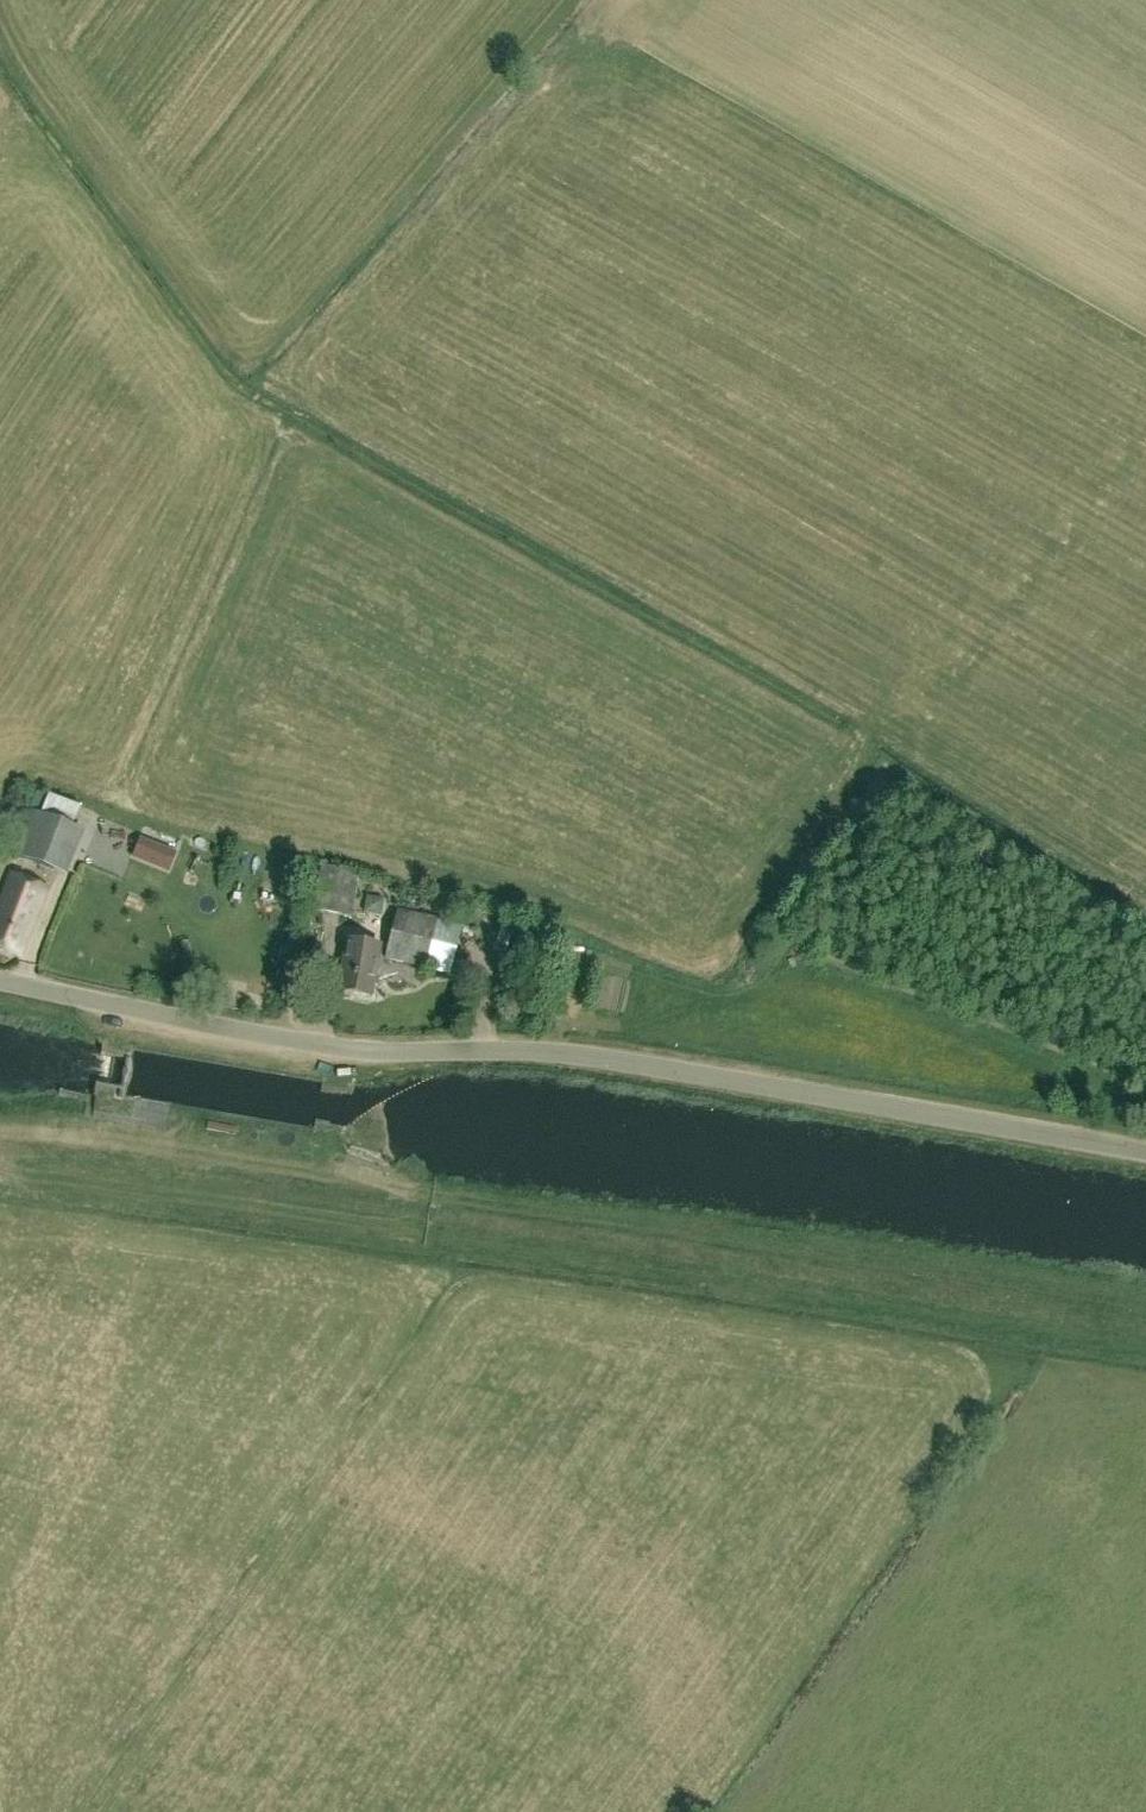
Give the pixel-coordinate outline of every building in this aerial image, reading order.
[(89,810),(94,796),(69,787),(64,801),(89,810)] [(49,800),(44,814),(29,809),(10,854),(66,876),(85,831),(69,824),(75,809),(49,800)] [(177,852),(139,838),(131,858),(169,873),(177,852)] [(315,912),(352,917),(359,873),(322,866),(315,912)] [(46,888),(12,874),(0,906),(0,951),(19,958),(46,888)] [(381,916),(384,899),(366,895),(363,913),(381,916)] [(460,924),(399,907),(386,957),(447,972),(460,924)] [(371,998),(380,945),(347,939),(338,992),(371,998)]
